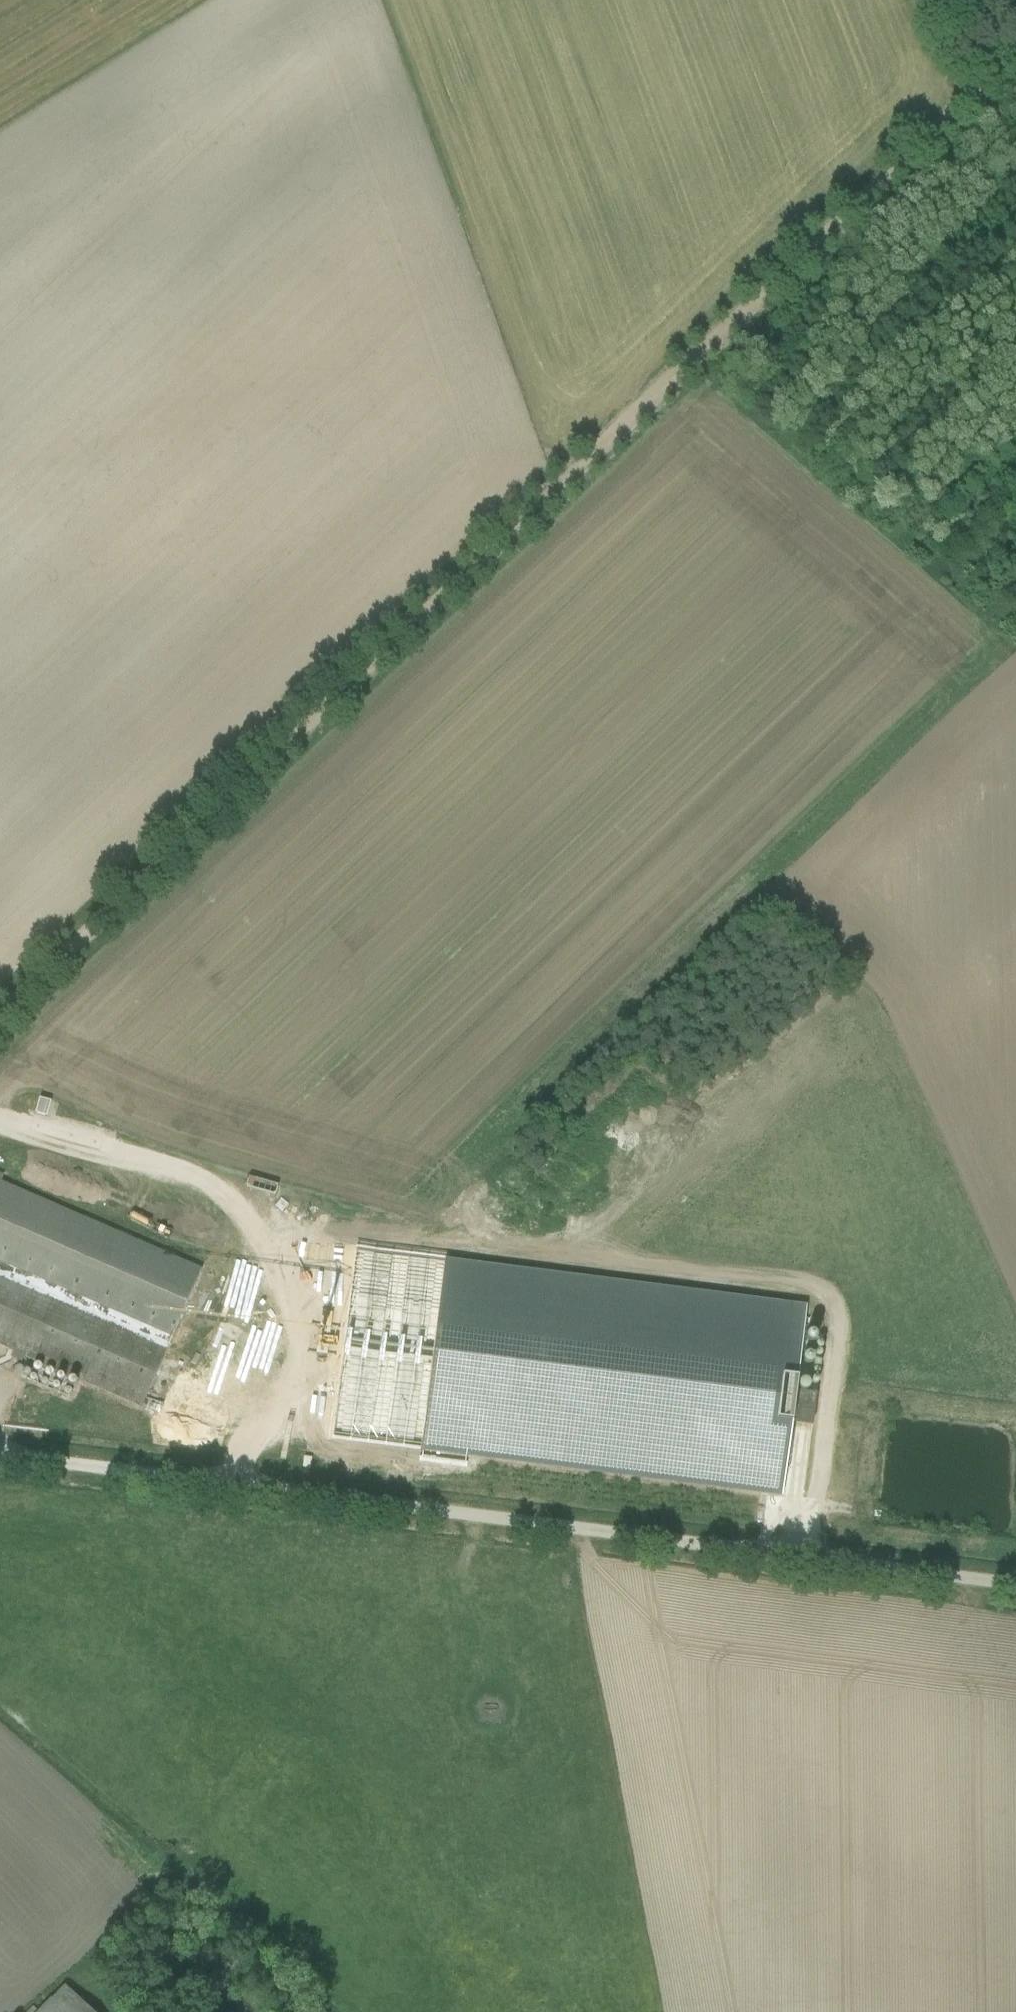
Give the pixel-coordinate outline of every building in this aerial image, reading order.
[(168,1344),(201,1268),(0,1180),(2,1174),(0,1173),(0,1346),(141,1408),(149,1389),(168,1344)] [(284,1221),(282,1231),(291,1233),(294,1224),(284,1221)] [(443,1262),(419,1449),(778,1495),(789,1412),(813,1416),(815,1394),(792,1391),(802,1307),(443,1262)] [(64,1985),(51,1999),(49,1998),(36,2011),(92,2011),(64,1985)]
